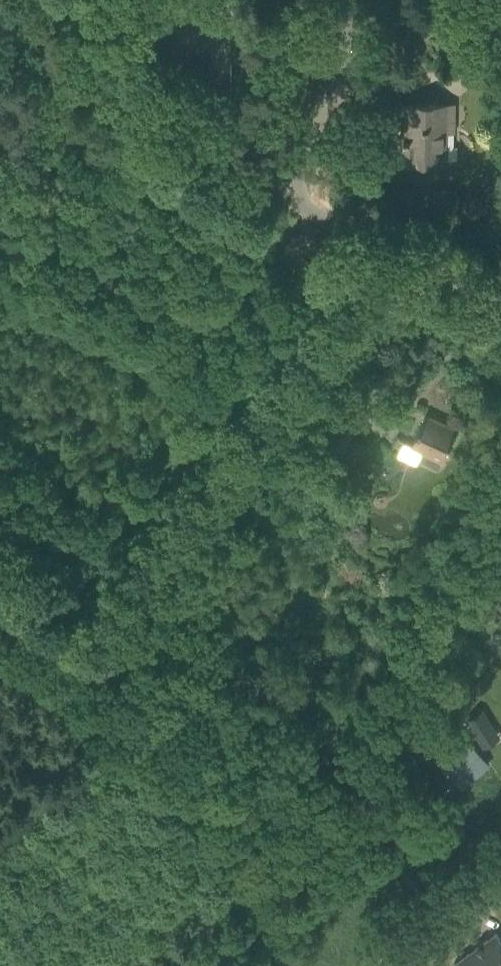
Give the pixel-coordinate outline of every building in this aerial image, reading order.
[(237,0),(224,0),(223,11),(187,10),(187,26),(161,25),(160,35),(161,35),(161,54),(160,54),(159,71),(160,72),(160,73),(161,74),(163,75),(164,76),(166,75),(168,74),(169,73),(169,71),(189,72),(189,45),(211,45),(210,99),(231,100),(233,36),(226,35),(226,26),(249,27),(250,2),(237,2),(237,0)] [(453,146),(454,105),(405,105),(404,120),(411,120),(411,138),(403,138),(403,141),(404,141),(404,145),(402,146),(401,165),(411,165),(412,161),(446,162),(446,158),(440,158),(440,146),(453,146)] [(439,469),(457,430),(425,415),(410,448),(422,454),(419,460),(439,469)] [(482,710),(467,719),(479,738),(484,747),(499,737),(494,729),(482,710)] [(459,742),(438,761),(451,776),(462,788),(489,764),(465,737),(459,742)] [(496,933),(453,964),(455,965),(500,965),(500,940),(496,933)]
